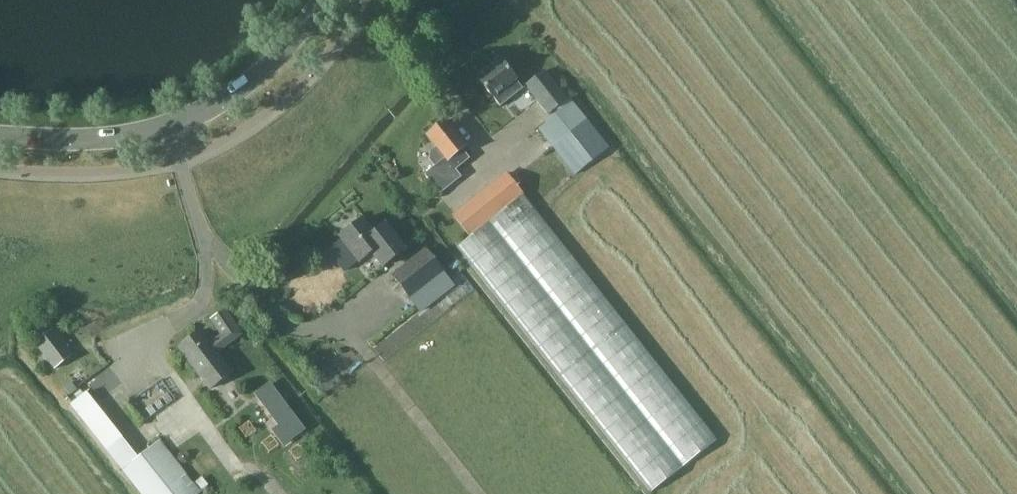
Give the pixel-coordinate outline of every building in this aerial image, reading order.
[(475,74),(478,77),(475,79),(492,100),(493,100),(499,108),(522,90),(515,83),(516,82),(499,60),(488,70),(485,66),(475,74)] [(547,116),(555,109),(567,100),(544,70),(523,86),(547,116)] [(558,113),(538,128),(575,175),(608,149),(578,110),(576,112),(567,100),(555,109),(558,113)] [(464,147),(445,122),(427,136),(436,148),(430,153),(430,160),(435,166),(424,175),(439,195),(460,178),(455,170),(469,159),(461,149),(464,147)] [(469,238),(522,195),(505,173),(452,216),(469,238)] [(650,493),(653,491),(716,441),(522,195),(469,238),(456,248),(650,493)] [(404,251),(403,250),(404,249),(395,237),(394,238),(393,237),(394,236),(386,225),(384,226),(383,225),(373,234),(361,219),(339,238),(361,264),(371,255),(383,269),(404,251)] [(409,299),(442,272),(443,271),(425,249),(391,276),(409,299)] [(235,325),(225,310),(210,321),(221,336),(235,325)] [(50,330),(33,344),(52,366),(69,351),(50,330)] [(231,373),(200,332),(178,349),(210,390),(231,373)] [(121,468),(136,456),(86,393),(71,405),(121,468)] [(141,493),(198,493),(200,492),(160,441),(122,471),(141,493)]
